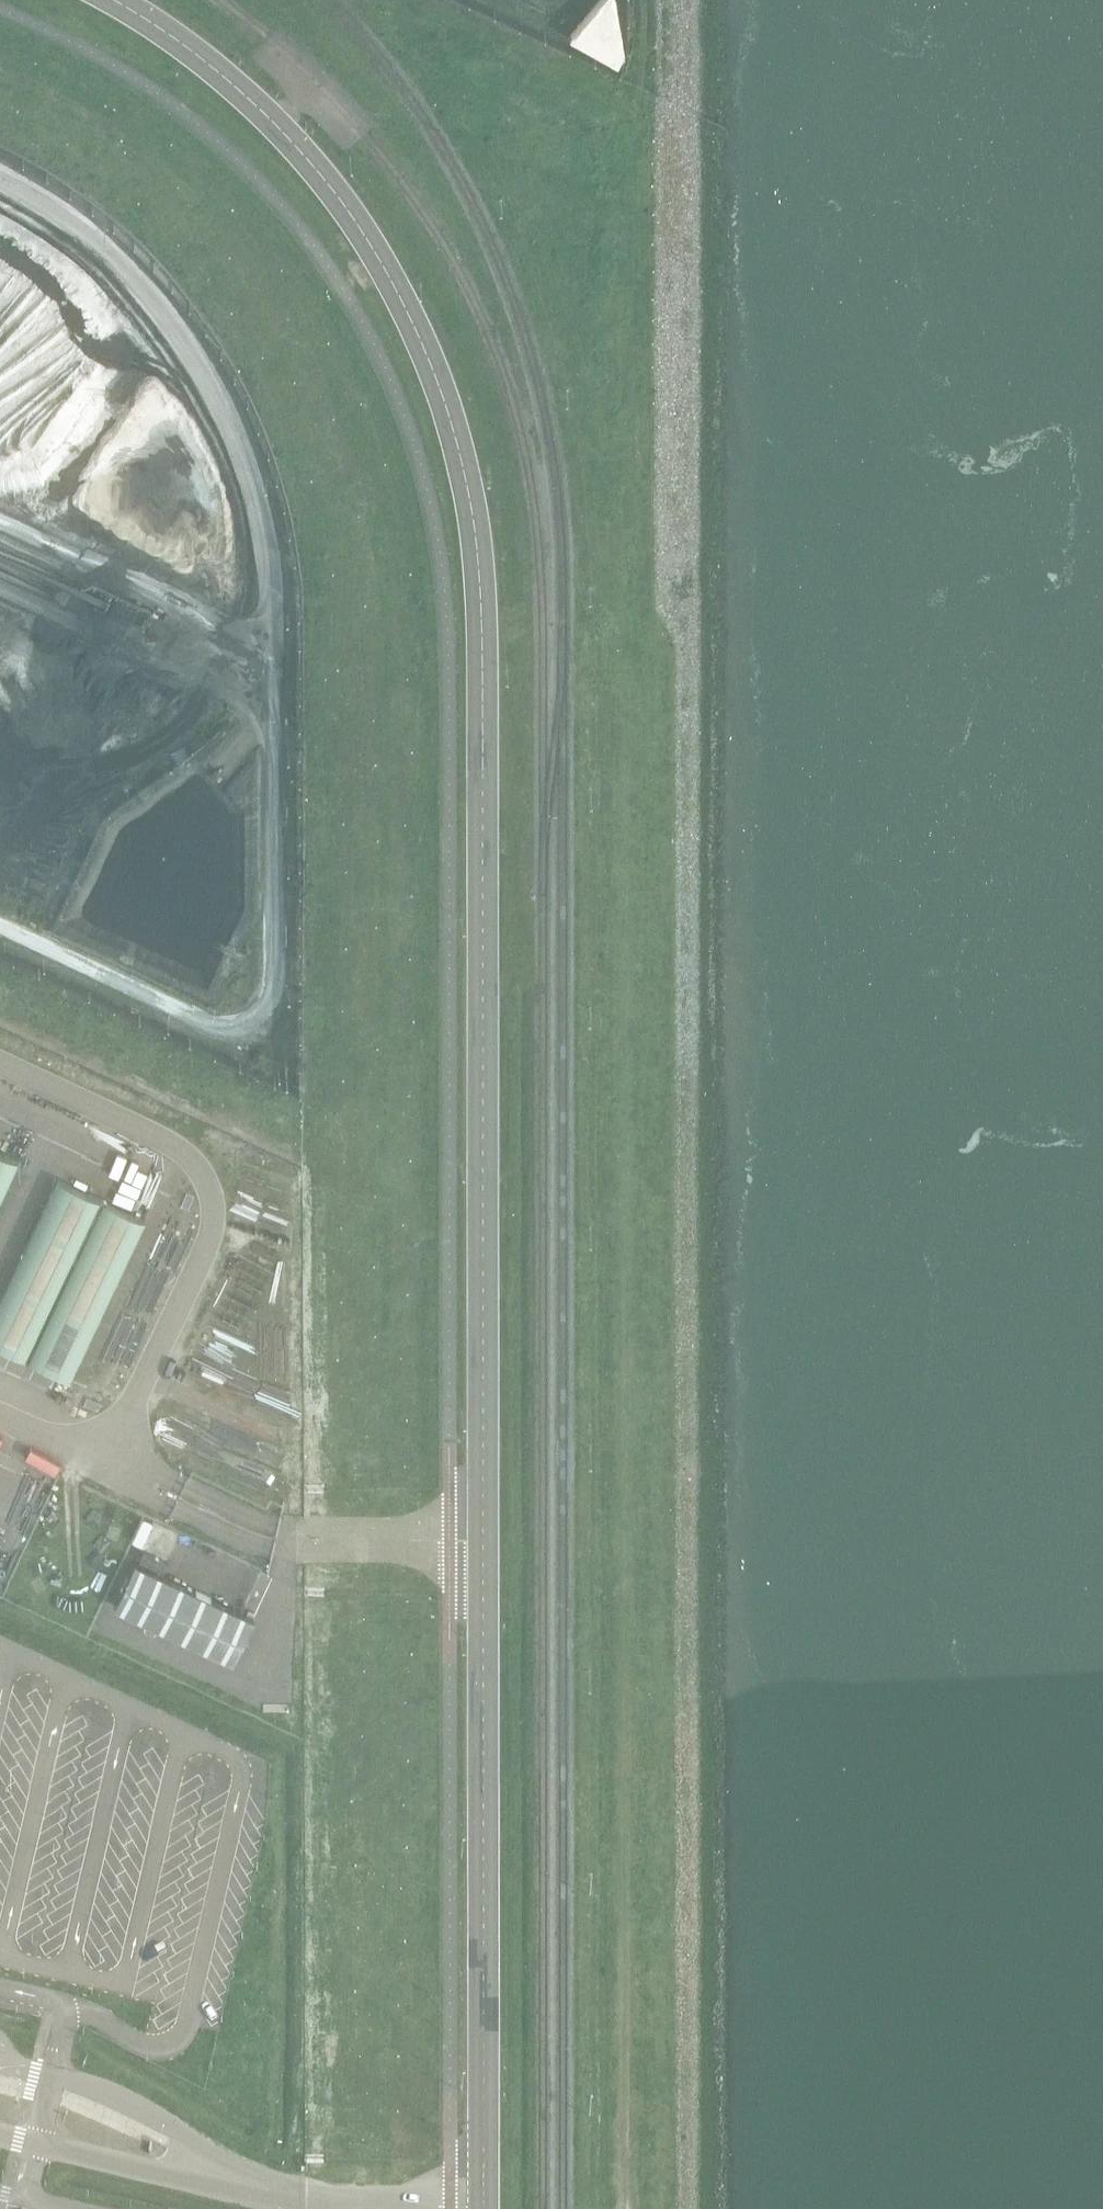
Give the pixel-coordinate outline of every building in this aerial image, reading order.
[(22,1164),(0,1153),(0,1209),(22,1164)] [(0,1301),(0,1351),(67,1384),(144,1223),(55,1182),(0,1301)] [(138,1564),(117,1609),(231,1664),(253,1619),(138,1564)]
